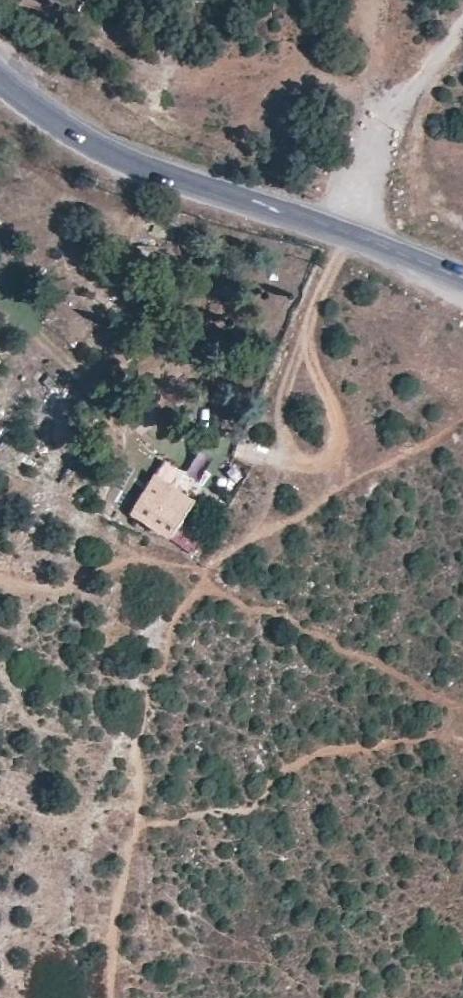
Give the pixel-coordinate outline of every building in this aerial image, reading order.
[(170,539),(178,525),(193,499),(182,493),(154,476),(130,516),(170,539)] [(187,550),(196,535),(178,525),(170,539),(187,550)]
